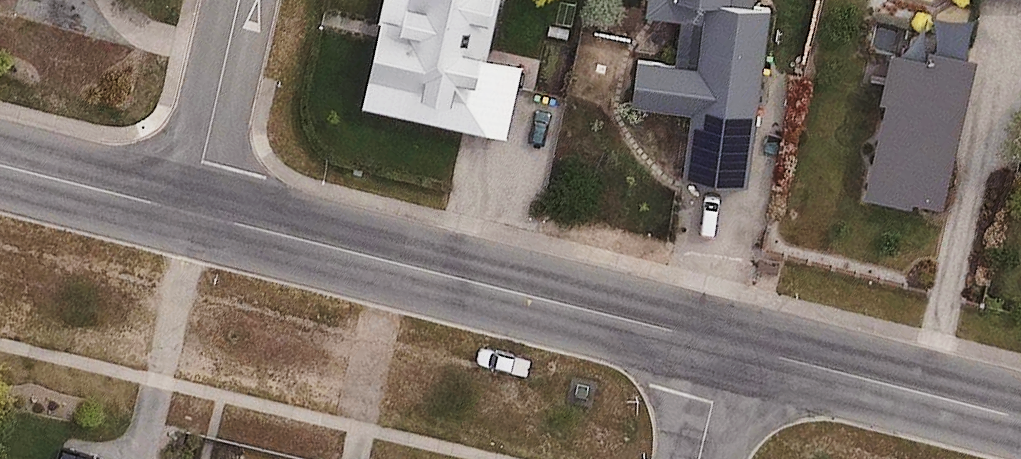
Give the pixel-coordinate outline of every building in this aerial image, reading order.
[(363,105),(510,136),(526,63),(489,55),(501,0),(386,0),(363,105)] [(646,16),(682,21),(677,61),(639,56),(634,102),(698,110),(690,172),(744,179),(766,0),(648,0),(646,16)] [(902,46),(870,193),(949,210),(981,63),(902,46)]
